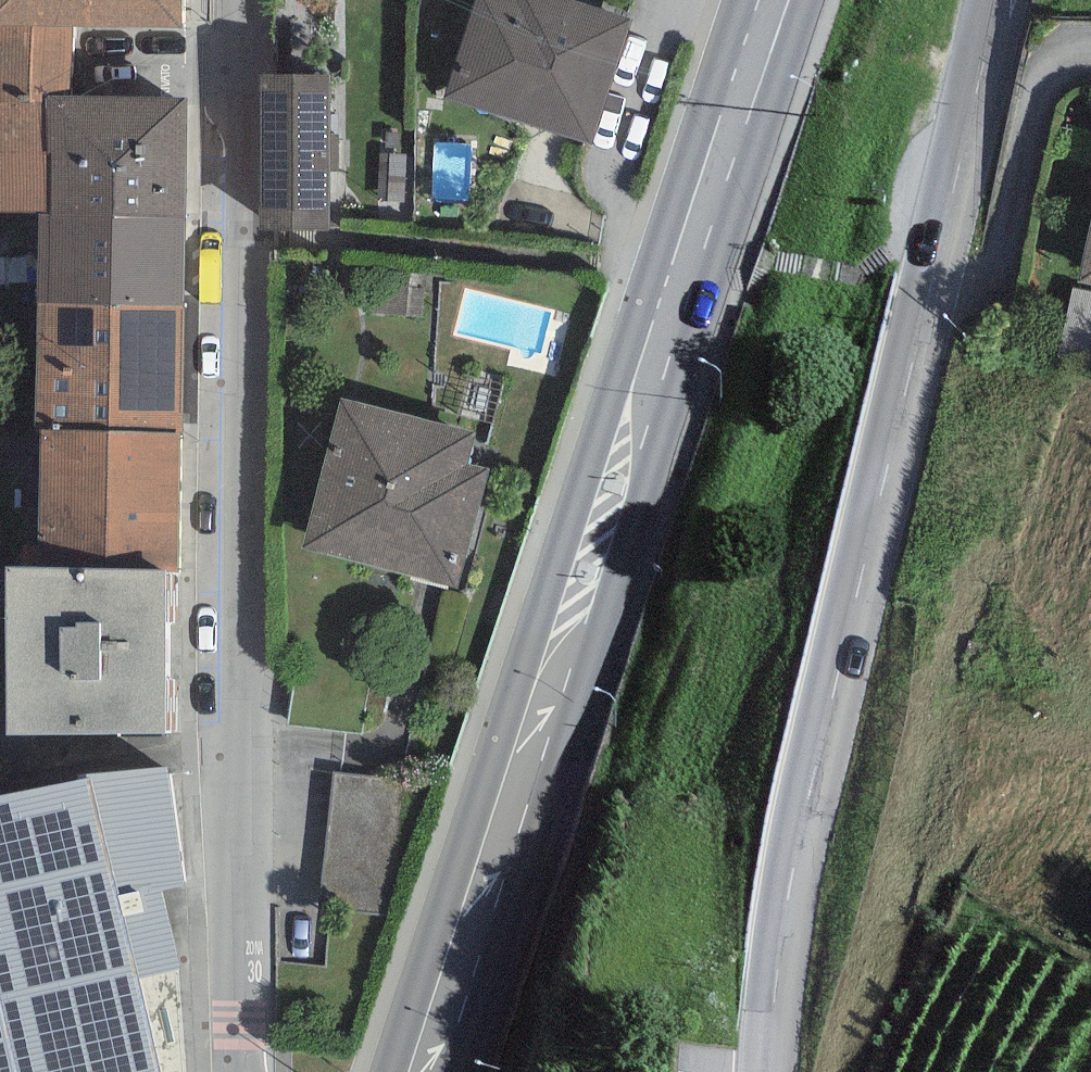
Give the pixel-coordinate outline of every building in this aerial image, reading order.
[(72,26),(180,27),(180,0),(0,0),(0,26),(72,26)] [(597,0),(479,0),(453,90),(596,132),(632,11),(597,0)] [(0,26),(0,211),(39,213),(49,213),(51,154),(46,154),(47,96),(71,97),(72,26),(0,26)] [(341,62),(273,62),(272,217),(340,218),(341,62)] [(71,97),(47,96),(46,154),(51,154),(49,213),(185,216),(188,99),(71,97)] [(39,213),(38,303),(184,305),(185,216),(49,213),(39,213)] [(1081,281),(1090,283),(1090,239),(1081,281)] [(184,305),(38,303),(35,431),(38,431),(181,434),(184,305)] [(477,433),(340,397),(300,549),(458,590),(490,469),(469,463),(477,433)] [(181,434),(38,431),(36,567),(165,569),(165,573),(179,573),(181,434)] [(36,567),(5,568),(5,734),(165,735),(165,573),(165,569),(36,567)] [(87,777),(137,981),(180,969),(162,890),(185,886),(168,768),(85,774),(87,777)] [(391,915),(404,779),(333,773),(322,886),(336,888),(334,910),(391,915)] [(137,981),(87,777),(0,794),(0,1071),(159,1071),(137,981)]
